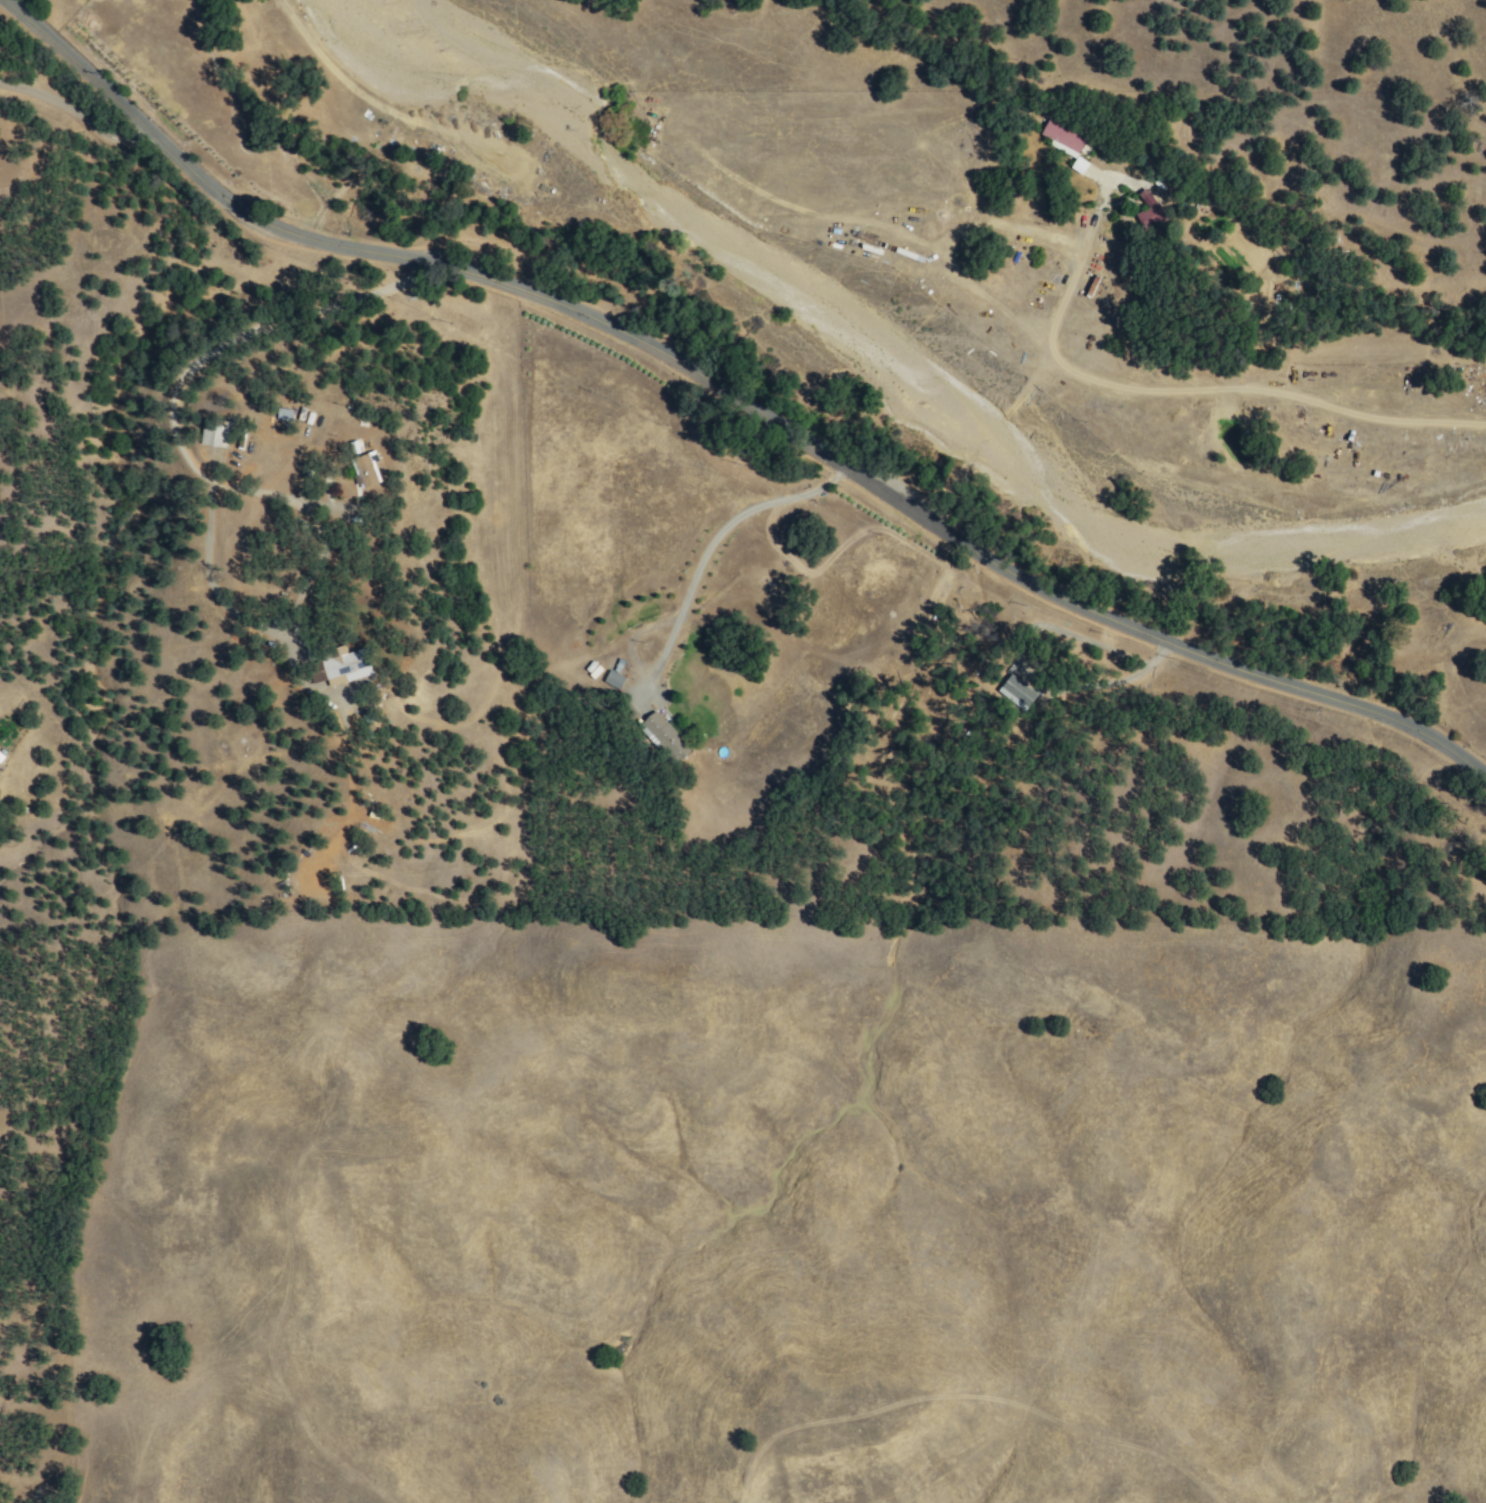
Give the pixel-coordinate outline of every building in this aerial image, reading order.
[(1077,153),(1085,138),(1046,119),(1039,134),(1077,153)] [(1137,193),(1145,207),(1153,203),(1144,189),(1137,193)] [(1164,221),(1158,204),(1136,211),(1142,229),(1164,221)] [(290,421),(291,410),(276,408),(275,419),(290,421)] [(225,448),(228,424),(222,423),(221,428),(202,425),(200,444),(225,448)] [(354,476),(357,486),(379,479),(373,462),(378,461),(374,451),(351,458),(357,475),(354,476)] [(328,687),(371,674),(363,647),(346,653),(343,644),(332,648),(334,657),(320,662),(328,687)] [(623,676),(606,671),(601,684),(618,690),(623,676)] [(999,688),(1026,707),(1036,693),(1009,674),(999,688)] [(655,709),(640,721),(671,757),(685,746),(655,709)]
